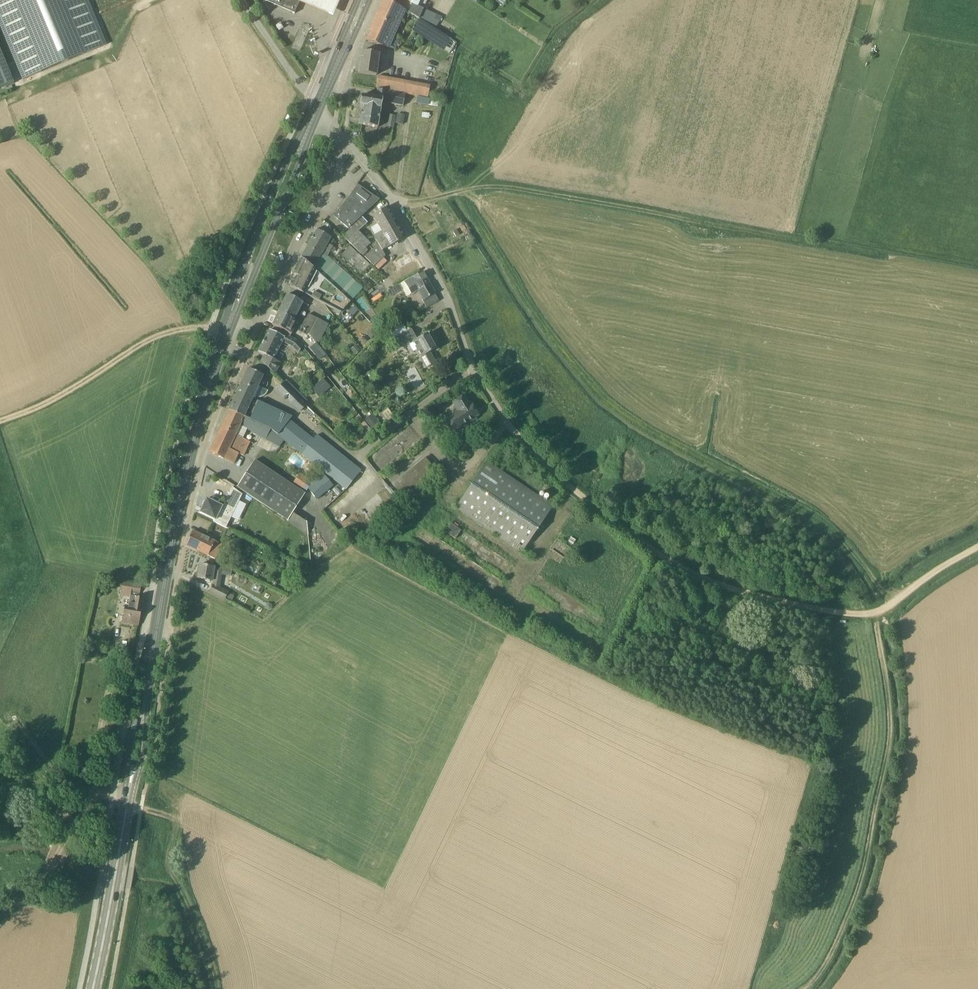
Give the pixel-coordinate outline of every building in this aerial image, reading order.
[(88,0),(0,0),(0,25),(23,79),(42,72),(106,45),(88,0)] [(265,1),(291,11),(296,0),(266,0),(265,1)] [(297,1),(313,8),(330,15),(337,0),(297,0),(297,1)] [(394,3),(390,0),(384,0),(366,40),(388,48),(389,47),(395,49),(399,39),(394,37),(406,10),(394,3)] [(424,9),(412,4),(409,12),(419,19),(424,9)] [(14,83),(0,50),(0,89),(14,83)] [(361,51),(358,73),(377,76),(380,54),(361,51)] [(423,98),(428,98),(430,86),(378,76),(376,89),(377,89),(406,94),(423,98)] [(362,106),(380,109),(382,99),(388,100),(388,103),(404,105),(406,94),(377,89),(375,98),(362,95),(360,105),(362,106)] [(380,109),(362,106),(359,124),(377,128),(379,121),(378,121),(380,109)] [(395,124),(404,125),(405,115),(397,114),(395,124)] [(396,116),(389,115),(387,126),(394,128),(396,116)] [(372,207),(379,200),(357,185),(350,196),(333,216),(348,229),(372,207)] [(387,207),(380,211),(380,210),(379,211),(379,212),(373,216),(377,224),(370,228),(374,236),(379,244),(386,240),(386,239),(385,236),(387,235),(386,233),(398,226),(387,207)] [(359,232),(368,223),(362,217),(353,226),(354,227),(344,237),(360,254),(362,253),(365,257),(370,252),(366,248),(370,244),(359,232)] [(386,240),(379,244),(370,252),(365,257),(374,266),(385,256),(382,251),(404,238),(398,226),(386,233),(387,235),(385,236),(386,239),(386,240)] [(327,257),(333,246),(327,243),(331,237),(316,229),(307,247),(327,258),(327,257)] [(350,246),(342,255),(362,274),(370,265),(350,246)] [(301,257),(300,257),(301,258),(292,275),(295,277),(290,287),(340,313),(350,302),(362,289),(327,257),(327,258),(307,247),(301,257)] [(396,265),(402,276),(419,265),(413,255),(396,265)] [(412,277),(404,281),(412,295),(417,292),(430,284),(423,272),(413,278),(412,277)] [(387,292),(390,297),(403,290),(400,284),(387,292)] [(432,295),(435,294),(430,284),(417,292),(424,303),(427,308),(439,301),(438,300),(436,301),(432,295)] [(318,345),(328,324),(309,314),(306,319),(297,314),(302,302),(287,294),(278,312),(302,325),(307,332),(307,333),(309,334),(318,345)] [(307,332),(302,325),(278,312),(272,325),(291,335),(294,329),(306,336),(307,333),(307,332)] [(435,349),(427,334),(417,340),(411,329),(410,330),(408,327),(398,333),(399,336),(394,339),(398,346),(407,341),(413,352),(416,351),(425,368),(435,362),(429,352),(435,349)] [(272,331),(269,330),(258,352),(264,355),(261,362),(271,371),(275,375),(281,364),(286,355),(277,350),(281,342),(292,348),(298,354),(302,347),(298,341),(293,338),(273,328),(272,331)] [(377,333),(372,328),(366,333),(371,338),(377,333)] [(356,345),(350,350),(355,355),(360,351),(356,345)] [(361,471),(317,435),(314,439),(290,420),(293,417),(253,398),(263,375),(248,369),(229,410),(270,429),(284,440),(284,441),(326,474),(337,483),(346,490),(361,471)] [(347,375),(351,381),(357,376),(352,370),(347,375)] [(323,378),(311,390),(319,398),(331,387),(323,378)] [(287,380),(283,384),(305,404),(308,401),(287,380)] [(283,384),(275,391),(298,414),(300,412),(309,420),(315,414),(305,404),(283,384)] [(478,415),(471,404),(470,404),(465,396),(453,403),(459,411),(447,419),(454,430),(462,425),(463,427),(476,418),(475,417),(478,415)] [(240,425),(265,439),(279,448),(284,441),(284,440),(270,429),(229,410),(221,428),(235,435),(240,425)] [(365,420),(371,428),(379,422),(372,414),(365,420)] [(383,427),(379,422),(371,428),(370,429),(375,434),(383,427)] [(229,448),(231,444),(245,450),(249,441),(235,435),(221,428),(209,453),(224,459),(224,458),(234,463),(238,452),(229,448)] [(437,473),(425,459),(363,510),(375,524),(437,473)] [(254,461),(237,487),(308,534),(306,522),(293,514),(305,494),(254,461)] [(486,461),(481,470),(455,508),(522,553),(553,507),(486,461)] [(311,481),(300,473),(293,483),(304,491),(311,481)] [(333,484),(325,476),(310,489),(317,498),(333,484)] [(242,494),(232,487),(222,507),(222,506),(207,499),(205,501),(204,501),(203,504),(204,505),(200,513),(218,522),(217,524),(226,528),(242,494)] [(192,531),(186,545),(215,559),(222,544),(192,531)] [(210,581),(214,581),(221,583),(222,575),(232,577),(233,570),(222,565),(221,569),(214,567),(215,563),(207,562),(206,566),(200,564),(197,578),(205,580),(205,581),(210,582),(210,581)] [(122,623),(137,625),(138,626),(142,605),(144,602),(143,599),(143,598),(139,597),(140,586),(122,583),(121,590),(120,596),(130,598),(128,607),(124,607),(122,623)] [(210,593),(225,600),(225,599),(229,593),(220,589),(214,585),(210,593)]
